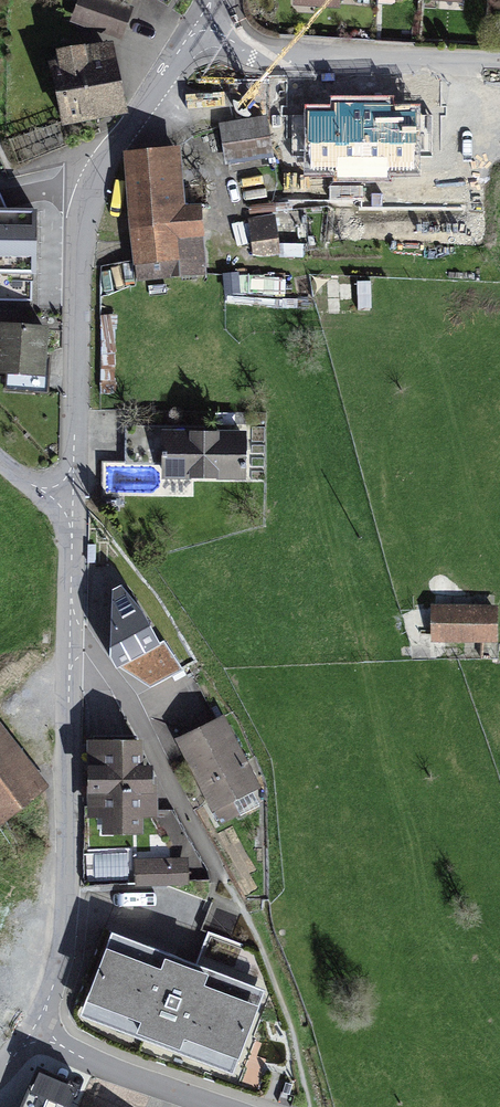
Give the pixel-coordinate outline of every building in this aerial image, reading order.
[(330,17),(330,5),(331,0),(288,0),(287,15),(330,17)] [(415,10),(415,0),(373,0),(372,8),(415,10)] [(457,12),(457,0),(415,0),(415,10),(457,12)] [(118,46),(128,17),(82,1),(72,29),(118,46)] [(121,118),(109,59),(44,72),(56,131),(121,118)] [(396,115),(297,117),(298,161),(312,161),(313,173),(372,172),(372,148),(397,147),(396,115)] [(262,127),(217,134),(224,174),(268,167),(262,127)] [(178,161),(123,166),(132,274),(176,270),(174,246),(198,244),(196,215),(183,216),(178,161)] [(250,203),(252,255),(280,254),(278,202),(250,203)] [(50,238),(0,232),(0,275),(45,281),(50,238)] [(42,334),(0,331),(0,378),(39,381),(42,334)] [(246,485),(248,440),(163,437),(161,482),(246,485)] [(187,658),(137,572),(112,587),(161,673),(187,658)] [(498,613),(426,612),(426,651),(498,652),(498,613)] [(224,712),(178,735),(217,815),(264,793),(224,712)] [(0,722),(0,816),(46,780),(0,722)] [(140,738),(90,739),(91,811),(104,810),(104,825),(141,824),(141,810),(152,810),(151,758),(141,758),(140,738)] [(187,854),(136,857),(137,884),(188,882),(187,854)] [(270,987),(110,927),(79,1010),(239,1069),(270,987)] [(30,1071),(15,1106),(76,1106),(82,1092),(30,1071)]
